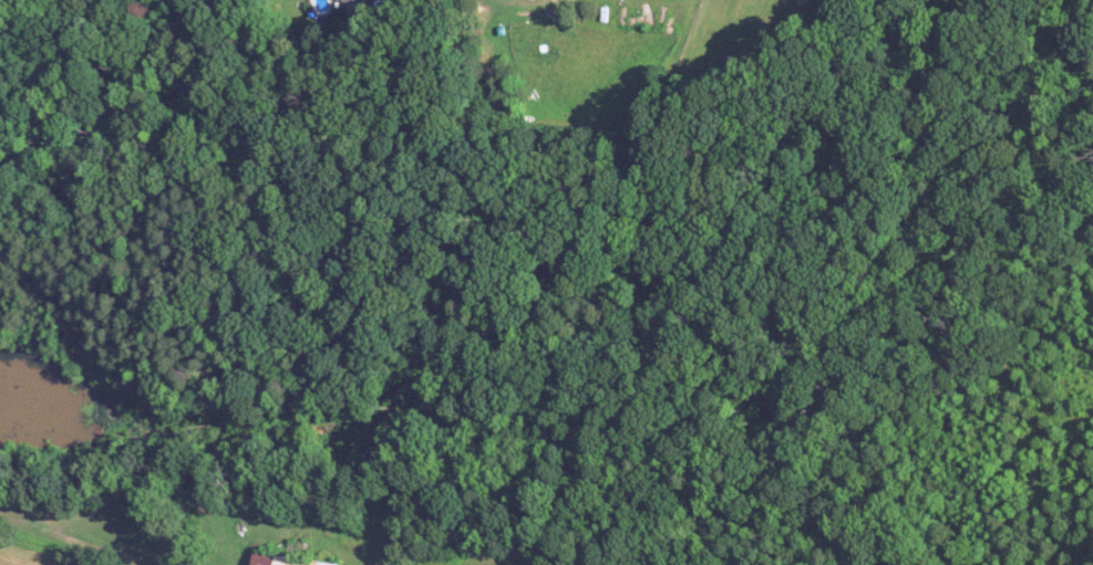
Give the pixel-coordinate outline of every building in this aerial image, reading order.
[(341,563),(253,552),(252,564),(341,564),(341,563)]
